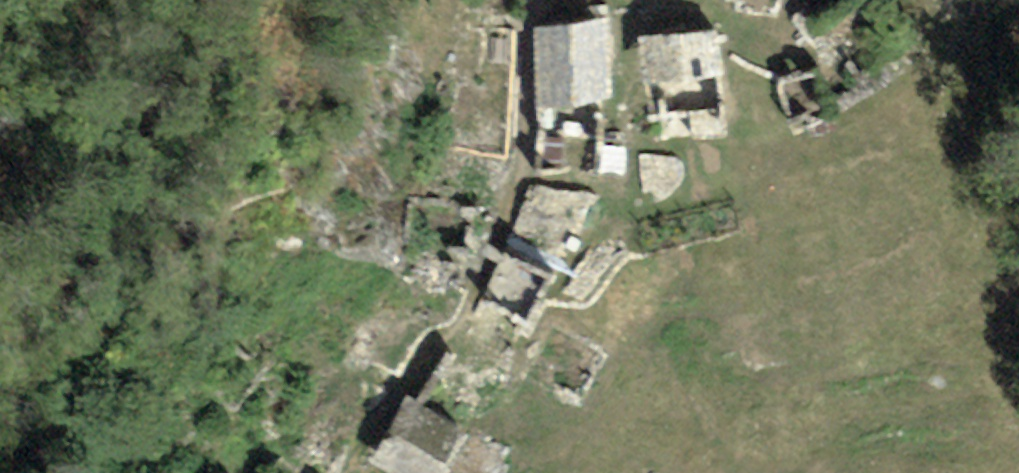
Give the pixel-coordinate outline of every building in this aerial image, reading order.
[(796,19),(846,102),(917,59),(882,0),(829,0),(796,19)] [(597,25),(534,29),(539,104),(602,101),(597,25)] [(714,32),(645,38),(649,81),(718,74),(714,32)] [(831,108),(819,68),(778,80),(790,120),(831,108)] [(718,74),(649,81),(652,119),(721,112),(718,74)] [(601,138),(602,101),(539,104),(540,133),(601,138)] [(600,172),(601,138),(540,133),(538,172),(600,172)] [(586,196),(534,187),(484,304),(530,324),(586,196)] [(470,209),(411,199),(402,258),(461,267),(470,209)] [(409,401),(375,460),(398,472),(442,472),(465,433),(409,401)]
